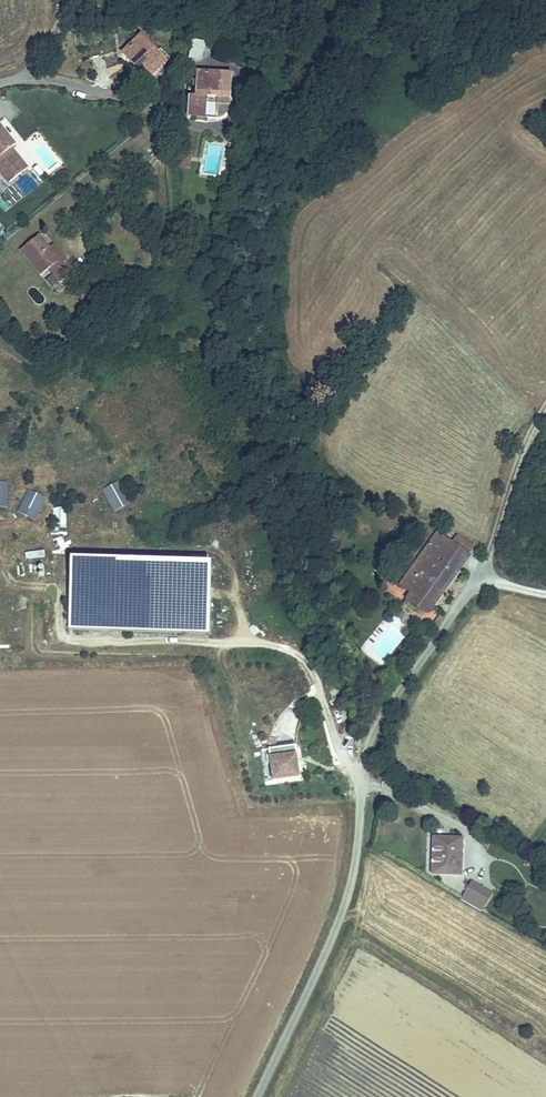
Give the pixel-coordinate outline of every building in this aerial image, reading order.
[(139,39),(116,55),(131,74),(134,72),(142,83),(162,69),(139,39)] [(190,39),(189,58),(203,59),(204,40),(190,39)] [(231,97),(232,72),(196,70),(195,97),(188,97),(187,116),(204,117),(205,95),(231,97)] [(13,151),(17,148),(0,126),(0,172),(12,186),(30,171),(13,151)] [(40,273),(46,269),(58,259),(48,247),(38,234),(19,250),(40,273)] [(50,273),(52,270),(66,259),(52,243),(48,247),(58,259),(46,269),(50,273)] [(52,270),(61,281),(75,270),(66,259),(52,270)] [(10,496),(1,473),(0,473),(0,500),(10,496)] [(113,512),(130,503),(118,480),(101,489),(113,512)] [(54,506),(53,527),(65,528),(67,507),(54,506)] [(459,562),(427,541),(422,549),(436,558),(433,564),(446,572),(444,576),(448,578),(459,562)] [(422,549),(393,590),(426,612),(448,578),(444,576),(446,572),(433,564),(436,558),(422,549)] [(209,633),(211,565),(74,561),(72,628),(209,633)] [(295,762),(294,754),(297,753),(296,744),(269,748),(272,767),(278,766),(280,779),(300,777),(298,761),(295,762)] [(280,779),(278,766),(272,767),(274,780),(280,779)] [(431,837),(429,872),(457,874),(460,839),(431,837)] [(460,894),(479,906),(480,907),(488,894),(469,882),(460,894)]
